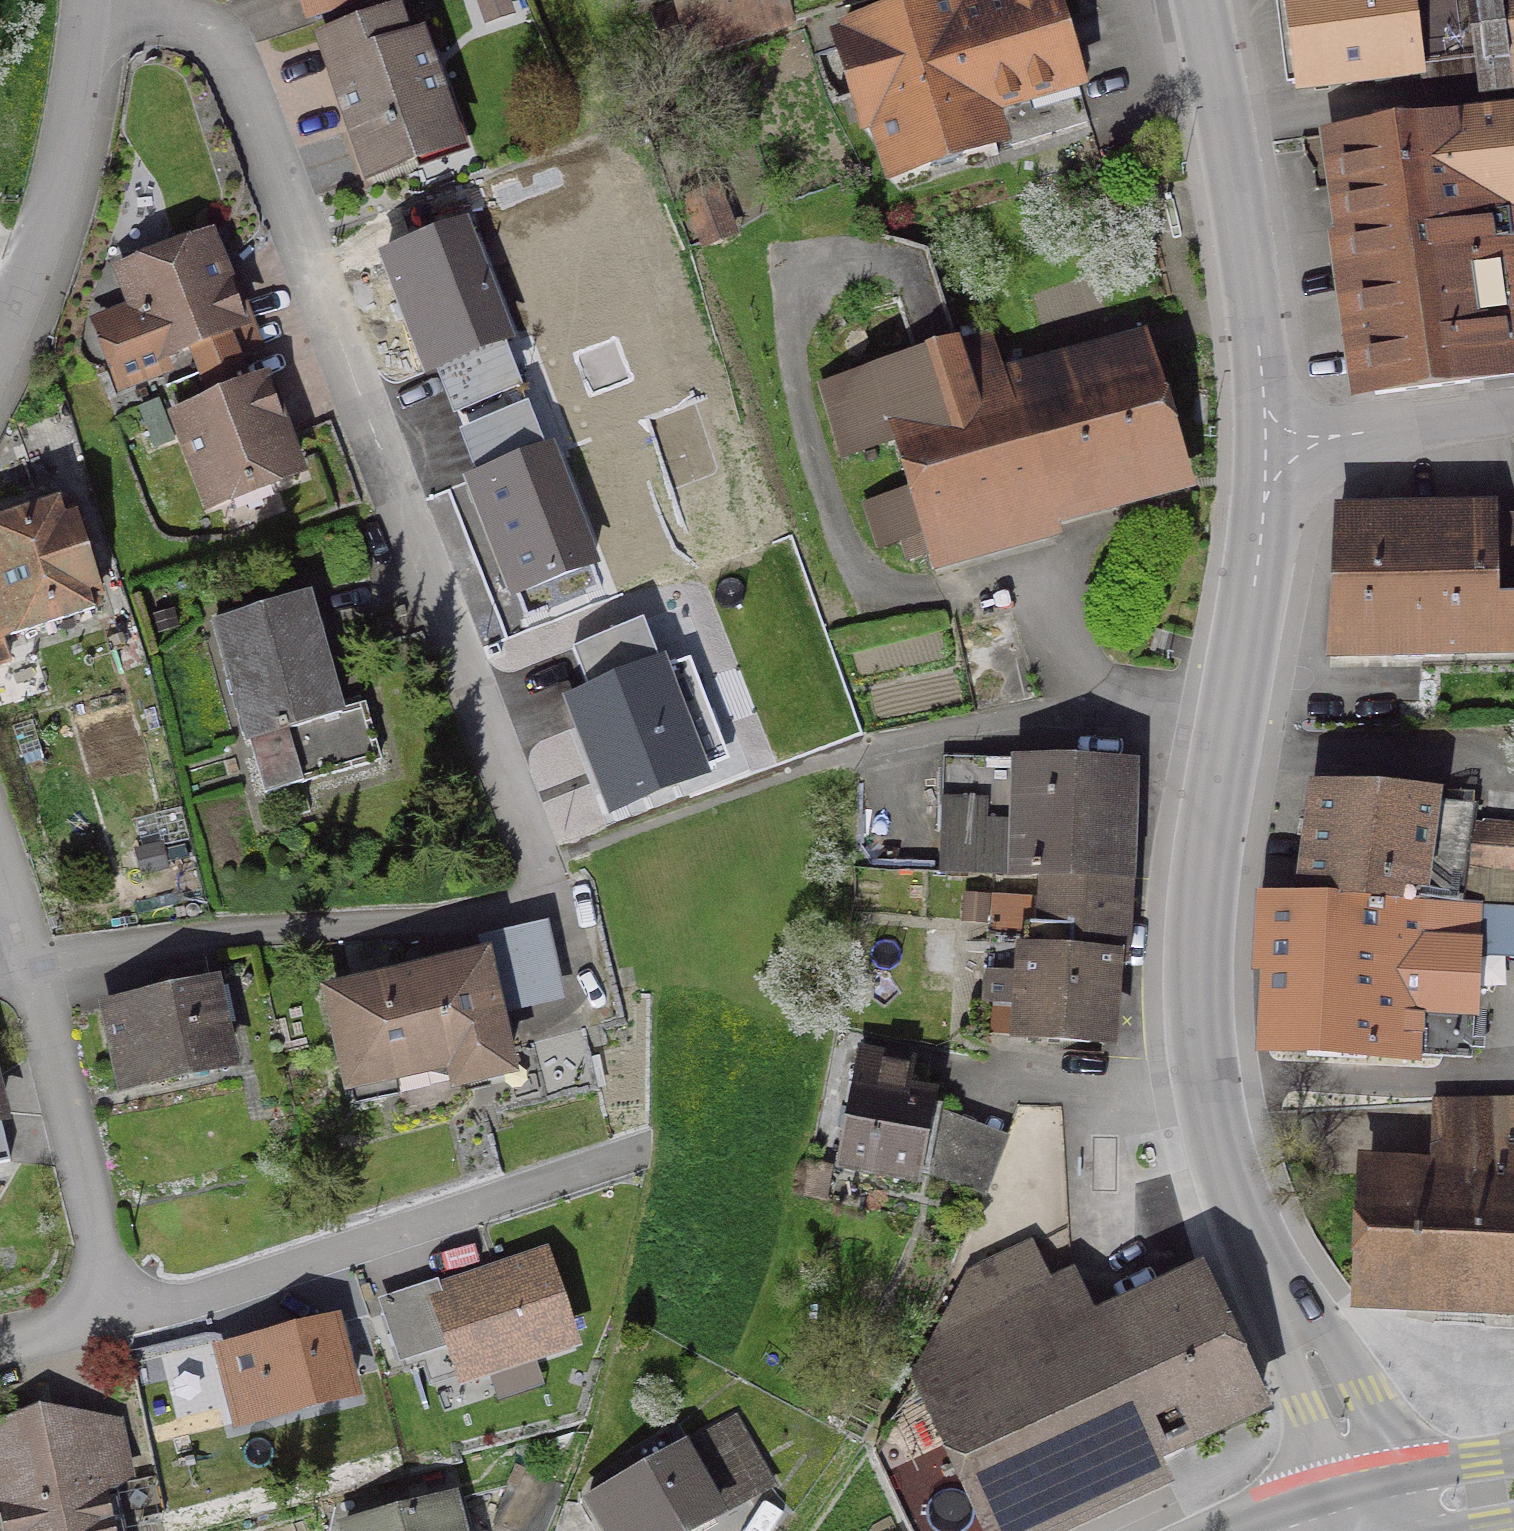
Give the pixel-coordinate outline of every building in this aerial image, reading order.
[(670,7),(648,14),(663,62),(788,24),(780,0),(668,0),(670,7)] [(1007,149),(1084,125),(1046,0),(1024,0),(954,21),(948,4),(848,35),(850,44),(837,48),(852,100),(866,95),(891,178),(929,166),(925,152),(950,145),(954,159),(992,147),(986,126),(999,122),(1007,149)] [(869,0),(840,0),(843,8),(869,0)] [(1415,76),(1405,0),(1283,0),(1296,91),(1415,76)] [(1451,11),(1450,0),(1417,0),(1419,15),(1451,11)] [(1470,5),(1478,68),(1513,63),(1513,0),(1511,0),(1470,5)] [(337,95),(366,177),(411,161),(406,147),(446,133),(415,43),(401,48),(391,19),(331,40),(349,91),(337,95)] [(1492,115),(1335,135),(1371,398),(1513,379),(1513,112),(1492,115)] [(712,192),(685,201),(701,246),(727,237),(712,192)] [(467,217),(382,250),(427,368),(512,335),(467,217)] [(119,387),(156,372),(163,391),(231,365),(219,335),(236,328),(204,244),(120,276),(140,329),(102,343),(119,387)] [(901,543),(906,561),(923,556),(923,553),(1177,483),(1136,353),(1001,390),(986,339),(952,348),(922,254),(917,256),(882,266),(894,305),(911,359),(874,369),(818,389),(838,459),(888,445),(904,497),(867,509),(880,550),(901,543)] [(207,506),(292,473),(259,389),(242,395),(231,365),(163,391),(207,506)] [(554,442),(466,477),(512,591),(600,560),(554,442)] [(90,612),(57,507),(43,511),(0,525),(0,641),(90,612)] [(1325,656),(1513,653),(1513,523),(1490,523),(1490,515),(1335,518),(1325,656)] [(360,708),(336,715),(303,597),(211,623),(260,797),(376,764),(360,708)] [(665,653),(565,691),(610,809),(710,771),(665,653)] [(942,764),(939,875),(1042,878),(1122,881),(1126,771),(942,764)] [(1473,909),(1511,908),(1513,884),(1513,831),(1482,827),(1482,832),(1469,831),(1472,807),(1367,801),(1368,779),(1322,776),(1321,797),(1318,797),(1303,902),(1473,909)] [(1040,943),(985,939),(980,1007),(1016,1010),(1014,1039),(1104,1046),(1110,966),(1116,967),(1122,881),(1042,878),(1040,943)] [(1264,1051),(1466,1061),(1473,909),(1303,902),(1273,900),(1273,906),(1275,906),(1271,977),(1269,977),(1264,1051)] [(454,1084),(503,1073),(479,965),(404,982),(423,1068),(450,1062),(454,1084)] [(417,1053),(421,1069),(423,1068),(404,982),(327,999),(351,1108),(393,1099),(385,1061),(417,1053)] [(145,1085),(223,1068),(206,989),(103,1012),(120,1088),(144,1083),(145,1085)] [(834,1170),(914,1185),(916,1173),(928,1112),(930,1100),(903,1095),(908,1068),(856,1058),(834,1170)] [(1434,1108),(1430,1108),(1427,1179),(1362,1177),(1356,1305),(1513,1313),(1513,1104),(1434,1106),(1434,1108)] [(928,1112),(916,1173),(980,1197),(1002,1141),(928,1112)] [(1255,1405),(1198,1282),(1093,1331),(1068,1276),(1045,1287),(1026,1249),(966,1278),(912,1379),(915,1382),(884,1427),(902,1466),(880,1478),(905,1530),(985,1530),(984,1530),(1150,1453),(1150,1454),(1255,1405)] [(459,1384),(574,1347),(548,1266),(444,1300),(439,1283),(382,1302),(401,1359),(446,1344),(459,1384)] [(249,1421),(348,1397),(330,1327),(255,1345),(255,1346),(227,1353),(237,1392),(242,1390),(249,1421)] [(106,1428),(33,1444),(29,1424),(0,1430),(0,1510),(4,1530),(105,1530),(97,1491),(119,1487),(106,1428)] [(677,1454),(713,1517),(765,1488),(730,1425),(677,1454)] [(713,1517),(677,1454),(589,1504),(604,1530),(688,1530),(713,1517)] [(489,1525),(504,1530),(543,1530),(560,1488),(511,1469),(489,1525)] [(448,1503),(341,1530),(455,1530),(448,1503)]
